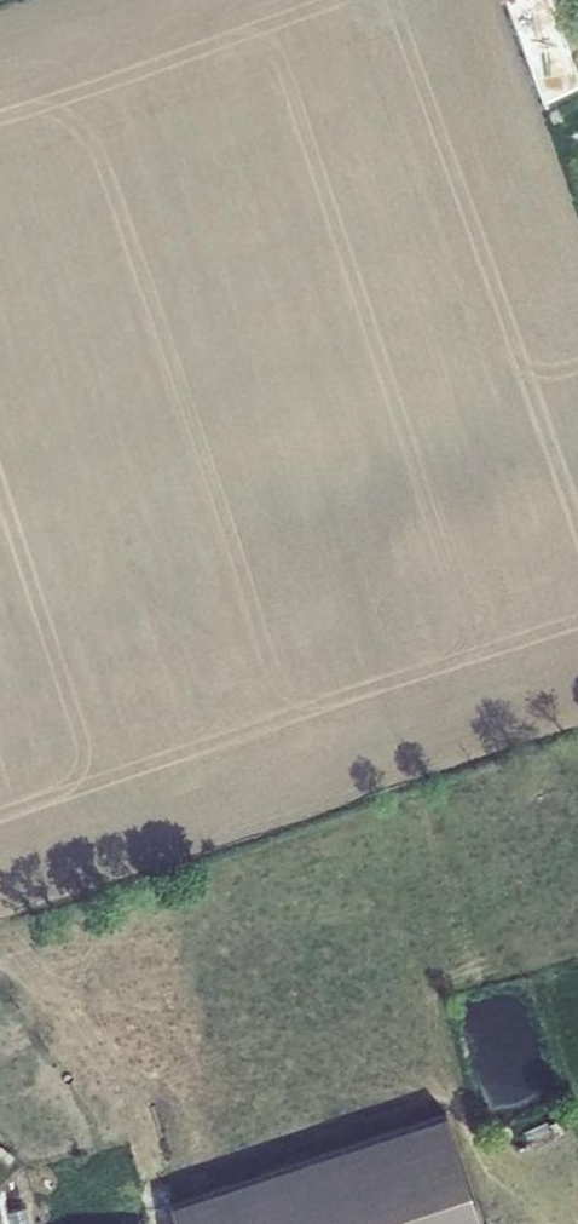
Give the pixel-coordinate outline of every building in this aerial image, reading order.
[(546,40),(553,61),(556,64),(572,59),(563,34),(546,40)] [(553,61),(546,40),(545,37),(523,45),(530,66),(539,90),(550,87),(545,74),(540,75),(537,67),(553,61)] [(211,1188),(223,1223),(485,1223),(446,1109),(211,1188)] [(211,1188),(170,1203),(177,1223),(223,1223),(211,1188)]
